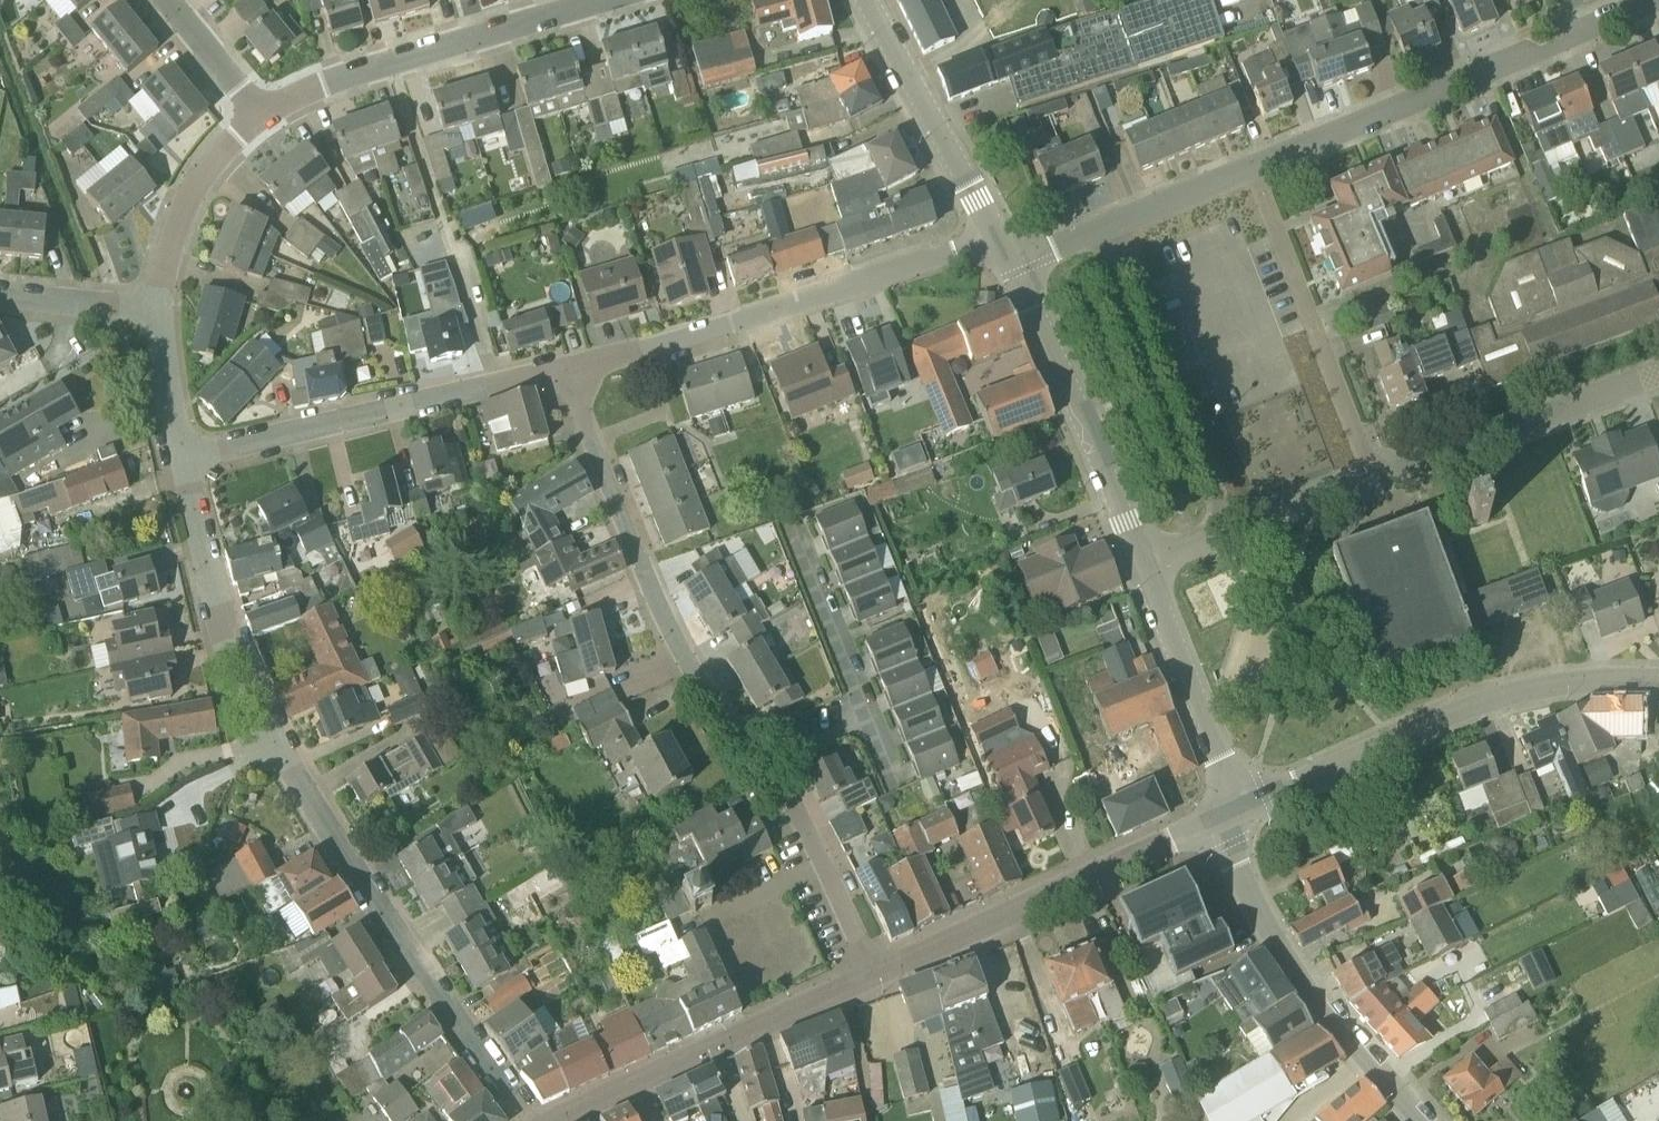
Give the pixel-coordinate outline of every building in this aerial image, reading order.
[(77,12),(92,0),(67,0),(77,12)] [(280,28),(258,0),(244,0),(234,9),(245,23),(250,18),(258,28),(246,38),(267,64),(293,43),(294,45),(303,38),(290,20),(280,28)] [(354,0),(322,0),(333,37),(363,28),(354,0)] [(374,25),(402,17),(397,0),(366,0),(374,25)] [(402,17),(429,9),(427,0),(397,0),(402,17)] [(799,41),(832,32),(824,0),(766,0),(753,3),(752,3),(759,27),(793,19),(799,41)] [(924,54),(954,40),(934,0),(897,0),(924,54)] [(994,51),(937,73),(948,102),(1007,79),(1018,107),(1120,73),(1137,69),(1214,43),(1201,0),(1156,0),(1119,12),(1118,10),(1052,31),(994,51)] [(1449,0),(1464,36),(1495,23),(1485,0),(1449,0)] [(91,29),(109,52),(140,27),(122,4),(91,29)] [(1419,5),(1388,18),(1389,19),(1395,33),(1406,61),(1437,48),(1419,5)] [(1356,12),(1360,25),(1343,30),(1339,18),(1325,23),(1345,80),(1371,71),(1365,52),(1384,45),(1381,37),(1376,23),(1371,7),(1356,12)] [(64,37),(76,26),(68,15),(55,26),(64,37)] [(1381,37),(1395,33),(1389,19),(1376,23),(1381,37)] [(1314,76),(1318,89),(1345,80),(1325,23),(1284,37),(1285,41),(1292,60),(1299,81),(1314,76)] [(1271,28),(1278,44),(1282,42),(1285,41),(1284,37),(1279,25),(1271,28)] [(76,26),(64,37),(72,48),(85,37),(76,26)] [(140,27),(109,52),(127,74),(158,49),(140,27)] [(629,38),(640,75),(668,67),(657,30),(629,38)] [(694,52),(703,83),(755,68),(746,37),(694,52)] [(640,75),(629,38),(601,46),(607,64),(592,69),(608,124),(624,120),(617,96),(643,88),(644,92),(645,92),(640,75)] [(1255,59),(1262,77),(1249,82),(1263,117),(1292,105),(1278,71),(1292,66),(1282,42),(1278,44),(1267,48),(1269,53),(1255,59)] [(1641,92),(1657,85),(1658,90),(1658,57),(1654,46),(1626,58),(1641,92)] [(1186,60),(1189,72),(1209,66),(1205,54),(1186,60)] [(572,55),(545,63),(556,101),(560,113),(586,105),(593,129),(608,124),(592,69),(578,73),(572,55)] [(1611,103),(1617,119),(1608,122),(1623,156),(1644,147),(1624,99),(1641,92),(1626,58),(1598,70),(1612,103),(1611,103)] [(1189,72),(1186,60),(1166,66),(1170,78),(1189,72)] [(517,71),(528,109),(528,110),(530,110),(556,101),(545,63),(517,71)] [(861,64),(843,73),(841,68),(815,75),(817,83),(796,89),(802,111),(871,84),(861,64)] [(141,91),(160,113),(190,89),(172,66),(141,91)] [(682,99),(690,97),(685,77),(683,71),(670,75),(669,75),(671,84),(676,101),(682,99)] [(1132,77),(1136,89),(1155,83),(1151,72),(1132,77)] [(760,94),(773,90),(787,87),(784,73),(757,80),(760,94)] [(113,99),(127,88),(118,77),(77,110),(87,122),(113,99)] [(1136,89),(1132,77),(1113,83),(1116,95),(1136,89)] [(1623,156),(1608,122),(1598,127),(1577,78),(1549,90),(1563,124),(1572,144),(1572,145),(1588,138),(1594,151),(1600,149),(1606,163),(1623,156)] [(460,88),(471,125),(476,140),(504,132),(510,154),(525,149),(514,113),(499,118),(488,80),(460,88)] [(871,84),(802,111),(785,116),(790,134),(750,146),(755,164),(757,163),(803,151),(797,133),(807,129),(808,132),(850,121),(881,105),(871,84)] [(127,88),(113,99),(121,109),(122,111),(136,99),(127,88)] [(463,145),(458,129),(471,125),(460,88),(433,96),(443,134),(422,140),(436,182),(451,177),(443,151),(463,145)] [(190,89),(160,113),(178,136),(208,111),(190,89)] [(1543,156),(1572,144),(1563,124),(1549,90),(1521,102),(1543,156)] [(1229,93),(1203,104),(1218,140),(1244,129),(1229,93)] [(105,106),(113,116),(121,109),(113,99),(105,106)] [(1045,105),(1048,116),(1067,110),(1064,99),(1045,105)] [(1191,151),(1176,115),(1171,100),(1144,111),(1150,125),(1165,162),(1191,151)] [(1218,140),(1203,104),(1176,115),(1191,151),(1218,140)] [(1029,122),(1048,116),(1045,105),(1026,111),(1029,122)] [(380,179),(399,172),(393,154),(401,151),(399,143),(387,109),(359,118),(371,152),(377,170),(380,179)] [(533,121),(530,110),(528,110),(528,109),(514,113),(525,149),(537,190),(552,185),(533,121)] [(1024,117),(1012,122),(1017,136),(1029,131),(1024,117)] [(333,127),(344,161),(355,178),(377,170),(371,152),(359,118),(333,127)] [(1513,164),(1495,122),(1495,120),(1475,128),(1473,123),(1466,126),(1487,175),(1513,164)] [(72,133),(83,147),(93,138),(83,124),(72,133)] [(612,137),(608,124),(593,129),(598,144),(613,139),(612,137)] [(1150,125),(1124,136),(1139,173),(1165,162),(1150,125)] [(1460,186),(1487,175),(1466,126),(1457,129),(1459,135),(1441,142),(1460,186)] [(83,147),(72,133),(60,143),(72,156),(83,147)] [(866,149),(865,146),(827,163),(836,182),(907,154),(896,134),(866,149)] [(135,149),(146,162),(157,153),(146,139),(135,149)] [(1090,141),(1063,152),(1078,188),(1105,177),(1090,141)] [(1433,198),(1460,186),(1441,142),(1422,151),(1420,145),(1412,148),(1433,198)] [(283,164),(305,192),(315,204),(335,188),(325,176),(328,174),(306,146),(283,164)] [(803,151),(757,163),(762,187),(823,172),(817,148),(803,151)] [(1388,165),(1407,209),(1433,198),(1412,148),(1404,152),(1406,158),(1388,165)] [(1078,188),(1063,152),(1036,162),(1051,199),(1078,188)] [(917,174),(907,154),(836,182),(830,185),(837,207),(886,190),(917,174)] [(1622,157),(1613,161),(1615,166),(1624,162),(1622,157)] [(1563,196),(1547,159),(1530,166),(1545,204),(1563,196)] [(552,164),(556,178),(572,173),(568,160),(552,164)] [(156,191),(131,161),(109,179),(134,209),(156,191)] [(1390,275),(1368,223),(1382,217),(1386,226),(1393,223),(1389,214),(1404,207),(1405,209),(1407,209),(1388,165),(1387,163),(1330,188),(1339,210),(1310,223),(1341,296),(1390,275)] [(283,210),(305,192),(283,164),(261,182),(283,210)] [(417,165),(403,170),(413,198),(426,194),(417,165)] [(670,173),(675,187),(697,180),(693,166),(670,173)] [(21,191),(22,174),(8,172),(7,189),(21,191)] [(36,175),(34,175),(23,174),(22,174),(21,191),(35,192),(36,175)] [(134,209),(109,179),(86,197),(111,228),(134,209)] [(709,179),(699,182),(711,222),(721,218),(716,202),(709,179)] [(347,188),(361,214),(383,260),(394,253),(371,209),(374,208),(359,181),(347,188)] [(684,186),(681,187),(692,225),(688,226),(693,242),(702,240),(704,245),(714,242),(708,222),(707,219),(696,183),(684,186)] [(392,277),(383,260),(361,214),(347,188),(334,194),(362,245),(360,245),(381,283),(392,277)] [(924,194),(834,224),(843,253),(845,252),(845,254),(895,237),(896,238),(934,225),(924,194)] [(429,206),(426,196),(416,199),(420,209),(429,206)] [(1536,253),(1503,265),(1487,299),(1495,323),(1466,334),(1478,363),(1488,391),(1531,375),(1529,367),(1531,366),(1532,368),(1658,321),(1658,201),(1623,214),(1638,255),(1604,240),(1571,252),(1567,241),(1536,253)] [(222,237),(258,251),(268,226),(265,224),(232,211),(222,237)] [(0,216),(0,255),(14,257),(18,217),(0,216)] [(47,220),(18,217),(14,257),(43,259),(47,220)] [(1445,217),(1435,222),(1438,230),(1449,225),(1445,217)] [(302,220),(293,233),(317,251),(318,249),(326,239),(302,220)] [(735,287),(790,270),(843,253),(834,224),(817,230),(791,238),(773,244),(726,259),(735,287)] [(1452,234),(1449,225),(1438,230),(1442,238),(1452,234)] [(575,250),(585,236),(573,228),(563,242),(575,250)] [(308,262),(313,256),(317,251),(293,233),(284,244),(308,262)] [(1440,243),(1444,253),(1458,247),(1452,234),(1442,238),(1443,239),(1441,244),(1440,243)] [(245,276),(245,274),(262,279),(271,256),(258,251),(222,237),(212,264),(245,276)] [(318,249),(325,255),(333,262),(342,251),(326,239),(318,249)] [(679,247),(682,258),(657,265),(670,307),(706,296),(700,274),(711,271),(704,245),(702,240),(693,242),(679,247)] [(1431,247),(1435,257),(1444,253),(1440,243),(1431,247)] [(1431,247),(1422,250),(1426,260),(1435,257),(1431,247)] [(325,255),(318,249),(317,251),(313,256),(320,262),(325,255)] [(1418,264),(1426,260),(1422,250),(1413,254),(1418,264)] [(501,252),(488,256),(491,268),(505,263),(501,252)] [(632,261),(580,276),(595,325),(618,319),(616,311),(644,303),(632,261)] [(455,289),(445,263),(420,270),(432,316),(438,314),(441,326),(423,331),(405,335),(410,355),(428,350),(432,363),(462,355),(453,323),(450,311),(460,308),(455,289)] [(407,273),(392,277),(396,289),(410,285),(407,273)] [(267,293),(297,301),(300,287),(271,279),(267,293)] [(206,358),(214,360),(215,357),(214,357),(219,337),(234,342),(245,300),(205,288),(199,308),(205,310),(194,353),(207,356),(206,358)] [(260,292),(256,307),(281,313),(295,302),(260,292)] [(979,306),(993,307),(994,297),(979,296),(979,306)] [(1024,343),(1007,303),(956,324),(906,346),(944,438),(972,424),(946,363),(968,353),(973,364),(1024,343)] [(558,329),(576,323),(571,305),(552,310),(558,329)] [(373,317),(370,307),(360,310),(363,320),(373,317)] [(1366,331),(1394,320),(1389,307),(1361,317),(1366,331)] [(321,333),(358,322),(357,318),(335,313),(336,319),(318,323),(321,333)] [(501,326),(509,353),(510,354),(552,341),(544,314),(501,326)] [(363,320),(358,322),(321,333),(312,335),(316,358),(315,358),(318,373),(304,375),(307,391),(297,393),(290,394),(293,409),(311,406),(311,405),(340,399),(340,400),(346,394),(346,393),(341,362),(367,357),(365,347),(386,343),(380,315),(373,317),(363,320)] [(16,361),(0,330),(0,369),(16,361)] [(889,331),(887,332),(875,336),(847,347),(871,409),(891,402),(887,391),(909,383),(891,337),(889,333),(889,331)] [(1478,363),(1466,334),(1465,332),(1443,341),(1407,354),(1411,364),(1406,366),(1397,340),(1372,349),(1382,375),(1378,376),(1391,411),(1425,398),(1420,385),(1478,363)] [(225,425),(279,368),(254,345),(199,399),(225,425)] [(843,369),(827,375),(818,351),(788,362),(787,359),(771,365),(792,420),(854,396),(843,369)] [(708,365),(722,409),(754,399),(740,355),(708,365)] [(292,363),(297,393),(307,391),(304,375),(318,373),(315,358),(292,363)] [(722,409),(708,365),(676,375),(690,419),(722,409)] [(1054,416),(1038,376),(975,399),(992,439),(1054,416)] [(0,422),(0,454),(12,475),(64,446),(53,427),(76,414),(61,388),(0,422)] [(497,452),(548,439),(536,395),(531,392),(482,404),(486,418),(481,419),(483,426),(508,419),(511,432),(493,436),(497,452)] [(724,421),(710,425),(714,439),(728,435),(724,421)] [(1628,490),(1658,479),(1658,467),(1645,430),(1618,440),(1616,436),(1609,439),(1609,441),(1601,444),(1600,442),(1592,445),(1594,449),(1573,457),(1591,504),(1592,509),(1606,515),(1623,509),(1629,495),(1628,490)] [(641,485),(684,468),(672,437),(629,454),(641,485)] [(408,494),(417,520),(431,515),(425,496),(468,484),(458,445),(443,448),(441,442),(410,450),(420,490),(408,494)] [(911,448),(918,465),(926,462),(919,445),(911,448)] [(102,462),(117,457),(113,446),(98,451),(102,462)] [(21,497),(19,493),(0,501),(0,556),(20,549),(21,527),(35,522),(32,514),(48,509),(50,516),(128,489),(119,462),(80,475),(25,494),(25,495),(21,497)] [(1054,493),(1053,489),(1055,488),(1051,478),(1049,479),(1042,463),(1013,474),(1010,469),(993,475),(1002,496),(1012,492),(1018,507),(1054,493)] [(536,554),(561,542),(547,516),(591,492),(576,465),(508,503),(536,554)] [(873,480),(867,465),(859,468),(856,474),(860,484),(873,480)] [(653,516),(697,499),(684,468),(641,485),(653,516)] [(912,475),(918,491),(936,484),(931,468),(912,475)] [(219,474),(211,470),(208,477),(215,481),(219,474)] [(361,509),(363,516),(346,520),(353,545),(390,534),(385,516),(401,512),(392,473),(388,474),(386,473),(379,474),(377,477),(364,481),(371,507),(361,509)] [(19,493),(7,474),(0,478),(0,501),(19,493)] [(872,507),(899,497),(893,482),(866,491),(872,507)] [(262,578),(276,575),(295,569),(287,552),(293,551),(295,548),(296,544),(295,539),(298,537),(303,548),(317,542),(328,566),(341,559),(322,520),(310,525),(293,490),(259,507),(267,523),(259,527),(263,543),(254,546),(262,578)] [(709,530),(697,499),(653,516),(665,547),(709,530)] [(854,503),(816,518),(830,554),(868,538),(854,503)] [(1465,512),(1471,527),(1471,528),(1488,522),(1482,506),(1465,512)] [(1536,570),(1456,600),(1426,517),(1332,552),(1379,680),(1473,645),(1469,633),(1549,604),(1536,570)] [(424,523),(414,529),(425,548),(434,542),(424,523)] [(425,548),(414,529),(386,544),(396,563),(425,548)] [(830,554),(837,572),(844,588),(882,572),(868,538),(830,554)] [(1096,597),(1121,587),(1104,543),(1079,553),(1073,538),(1035,552),(1037,558),(1018,566),(1035,609),(1055,601),(1059,613),(1097,599),(1096,597)] [(572,590),(624,569),(615,546),(576,562),(566,541),(562,542),(561,542),(536,554),(537,556),(533,558),(550,588),(566,579),(572,590)] [(30,580),(66,571),(85,566),(79,544),(24,558),(30,580)] [(240,597),(249,595),(248,592),(264,588),(262,578),(254,546),(225,553),(234,585),(237,584),(240,597)] [(1010,553),(1013,561),(1025,556),(1022,548),(1010,553)] [(698,612),(731,593),(716,568),(723,564),(716,552),(692,566),(699,578),(683,587),(698,612)] [(1614,553),(1615,563),(1626,562),(1625,552),(1614,553)] [(75,603),(100,595),(104,609),(158,593),(149,563),(115,573),(115,574),(110,576),(105,561),(85,566),(66,571),(75,603)] [(295,569),(276,575),(278,582),(281,593),(289,589),(291,588),(292,590),(300,587),(305,600),(318,595),(310,578),(303,580),(301,572),(295,569)] [(14,573),(2,572),(1,582),(13,583),(14,573)] [(844,588),(858,623),(896,607),(882,572),(844,588)] [(59,592),(56,579),(39,584),(42,597),(59,592)] [(451,595),(448,591),(443,582),(441,579),(433,585),(439,594),(443,600),(451,595)] [(1642,622),(1626,580),(1587,594),(1585,588),(1565,595),(1577,626),(1594,620),(1601,638),(1620,631),(1620,632),(1621,631),(1621,630),(1630,627),(1631,628),(1632,627),(1632,626),(1642,622)] [(301,619),(323,606),(318,595),(305,600),(300,587),(292,590),(291,588),(289,589),(293,600),(266,610),(245,617),(253,639),(284,627),(301,620),(301,619)] [(729,628),(736,639),(760,625),(753,613),(746,617),(731,593),(698,612),(713,637),(729,628)] [(566,606),(570,614),(582,609),(578,601),(566,606)] [(906,612),(912,609),(909,602),(903,604),(906,612)] [(362,669),(353,649),(330,603),(323,606),(301,619),(301,620),(284,627),(290,641),(304,634),(320,667),(274,687),(289,719),(368,683),(362,669)] [(765,611),(770,619),(777,615),(772,606),(765,611)] [(598,614),(554,627),(557,638),(573,634),(578,651),(607,643),(598,614)] [(112,668),(172,654),(167,630),(156,632),(153,615),(133,619),(134,624),(113,628),(116,641),(106,643),(112,668)] [(547,635),(542,617),(511,631),(513,639),(516,646),(547,635)] [(483,643),(510,630),(505,621),(479,633),(483,643)] [(742,685),(774,666),(760,641),(767,637),(760,625),(736,639),(743,651),(727,660),(742,685)] [(865,641),(873,661),(879,676),(917,661),(903,626),(865,641)] [(1037,636),(1043,651),(1059,645),(1053,630),(1037,636)] [(452,648),(460,644),(457,638),(449,642),(446,634),(432,640),(439,654),(452,648)] [(607,643),(578,651),(557,657),(565,686),(570,685),(615,672),(607,643)] [(1102,654),(1108,670),(1116,691),(1134,683),(1151,722),(1153,721),(1174,713),(1158,673),(1156,674),(1149,657),(1134,664),(1126,644),(1102,654)] [(177,678),(172,654),(112,668),(117,691),(127,689),(129,702),(150,697),(151,702),(171,697),(167,680),(177,678)] [(893,711),(931,695),(917,661),(879,676),(893,711)] [(772,701),(779,713),(803,698),(796,686),(789,690),(774,666),(742,685),(757,710),(772,701)] [(1110,739),(1151,722),(1134,683),(1116,691),(1108,670),(1085,679),(1093,700),(1110,739)] [(316,711),(321,721),(317,726),(322,738),(328,739),(330,741),(378,721),(366,690),(316,711)] [(597,718),(620,706),(612,691),(589,703),(597,718)] [(425,712),(418,695),(387,708),(395,725),(425,712)] [(893,711),(900,730),(907,745),(945,730),(931,695),(893,711)] [(1592,702),(1555,718),(1577,767),(1613,751),(1608,739),(1622,739),(1622,737),(1641,736),(1641,701),(1592,701),(1592,702)] [(210,703),(124,717),(129,762),(157,760),(155,741),(214,731),(210,703)] [(620,706),(597,718),(580,726),(592,751),(602,746),(612,767),(631,757),(655,801),(692,781),(682,764),(687,762),(681,750),(676,753),(667,736),(643,749),(632,729),(634,729),(621,705),(620,706)] [(1009,709),(970,727),(979,747),(980,747),(1018,728),(1009,709)] [(1174,778),(1195,770),(1196,770),(1174,713),(1153,721),(1174,778)] [(1577,767),(1555,718),(1555,717),(1536,725),(1540,732),(1521,740),(1535,771),(1553,763),(1569,799),(1587,791),(1577,767)] [(1047,810),(1032,778),(1049,770),(1033,735),(1018,728),(980,747),(986,759),(1009,810),(996,815),(1005,835),(1018,829),(1026,846),(1054,833),(1043,811),(1047,810)] [(907,745),(914,763),(921,780),(959,765),(945,730),(907,745)] [(442,769),(424,736),(352,777),(357,786),(352,788),(362,806),(386,791),(390,799),(442,769)] [(1451,760),(1464,792),(1459,794),(1465,811),(1488,803),(1498,830),(1524,818),(1531,815),(1516,778),(1498,785),(1483,747),(1451,760)] [(1103,807),(1117,838),(1166,816),(1158,798),(1161,797),(1155,782),(1122,797),(1103,748),(1082,757),(1103,807)] [(838,794),(847,814),(856,809),(875,800),(878,799),(868,779),(854,786),(847,773),(843,776),(834,759),(808,772),(823,802),(838,794)] [(1585,770),(1593,787),(1610,779),(1602,762),(1585,770)] [(935,775),(938,782),(946,778),(944,771),(935,775)] [(1531,815),(1542,810),(1543,810),(1540,802),(1529,773),(1516,778),(1531,815)] [(1639,774),(1624,780),(1630,794),(1645,787),(1639,774)] [(926,800),(938,794),(931,778),(919,784),(926,800)] [(96,815),(133,806),(128,786),(91,796),(96,815)] [(1594,791),(1598,800),(1609,795),(1604,786),(1594,791)] [(981,801),(987,799),(982,789),(973,794),(975,799),(981,801)] [(894,803),(891,796),(880,802),(885,813),(891,810),(894,803)] [(476,822),(468,807),(436,824),(442,834),(435,838),(435,837),(399,858),(414,884),(463,856),(451,836),(476,822)] [(691,837),(712,878),(772,849),(758,819),(739,828),(732,813),(718,820),(712,808),(672,828),(679,842),(691,837)] [(868,834),(856,809),(847,814),(829,823),(841,846),(868,834)] [(1542,810),(1531,815),(1524,818),(1529,829),(1547,822),(1542,810)] [(894,836),(906,864),(906,865),(922,857),(923,858),(933,853),(929,845),(958,832),(949,811),(894,836)] [(157,832),(153,816),(123,824),(122,821),(113,823),(112,819),(93,824),(94,828),(91,829),(90,825),(71,831),(76,850),(91,845),(103,893),(125,887),(159,878),(153,858),(149,859),(143,836),(157,832)] [(1406,827),(1394,819),(1392,818),(1391,821),(1384,830),(1398,839),(1406,827)] [(1598,818),(1584,824),(1592,838),(1605,832),(1598,818)] [(994,824),(959,840),(986,898),(1021,882),(994,824)] [(902,861),(891,835),(870,845),(877,859),(879,864),(856,876),(874,910),(875,909),(891,943),(913,933),(883,869),(902,861)] [(1355,837),(1346,842),(1349,849),(1352,851),(1356,850),(1367,846),(1363,836),(1356,838),(1355,837)] [(250,883),(268,916),(287,906),(293,903),(295,907),(331,884),(314,855),(276,877),(258,844),(236,856),(241,866),(250,883)] [(544,850),(532,856),(538,867),(550,861),(544,850)] [(463,856),(414,884),(429,911),(442,904),(452,922),(483,905),(470,883),(476,879),(463,856)] [(906,865),(906,864),(887,873),(914,932),(950,916),(923,858),(922,857),(906,865)] [(1349,897),(1348,895),(1333,861),(1298,876),(1309,901),(1323,895),(1328,905),(1331,902),(1349,897)] [(578,897),(596,887),(587,867),(568,876),(578,897)] [(1473,868),(1452,878),(1458,891),(1479,881),(1473,868)] [(1640,901),(1628,881),(1627,881),(1622,872),(1613,877),(1618,887),(1614,889),(1625,908),(1640,901)] [(1184,875),(1118,905),(1145,964),(1137,967),(1152,1001),(1195,981),(1190,972),(1233,952),(1220,924),(1209,929),(1184,875)] [(1397,901),(1408,921),(1442,906),(1454,900),(1442,877),(1397,901)] [(293,903),(287,906),(268,916),(265,918),(272,931),(299,912),(313,936),(358,909),(338,879),(331,884),(295,907),(293,903)] [(712,902),(703,881),(681,892),(692,914),(696,913),(694,910),(708,904),(709,906),(712,905),(711,902),(712,902)] [(251,894),(232,904),(243,924),(262,914),(251,894)] [(1365,910),(1358,914),(1349,897),(1331,902),(1328,905),(1328,906),(1289,930),(1302,950),(1346,929),(1348,934),(1371,923),(1365,910)] [(1640,901),(1625,908),(1636,930),(1652,922),(1640,901)] [(446,940),(461,966),(503,941),(483,905),(452,922),(458,932),(446,940)] [(1442,906),(1408,921),(1430,960),(1462,943),(1442,906)] [(582,911),(573,915),(580,928),(588,924),(582,911)] [(550,916),(544,919),(547,925),(553,922),(550,916)] [(644,959),(655,954),(678,945),(668,923),(635,937),(644,959)] [(381,966),(357,928),(333,943),(327,934),(311,943),(308,941),(292,947),(278,953),(289,974),(303,966),(319,957),(332,979),(349,969),(357,982),(381,966)] [(35,951),(42,944),(27,931),(21,938),(35,951)] [(699,979),(721,969),(704,932),(678,945),(655,954),(663,971),(681,963),(691,959),(699,979)] [(530,969),(525,962),(524,959),(516,963),(503,941),(461,966),(475,992),(488,984),(494,994),(496,993),(522,975),(528,971),(530,969)] [(1098,993),(1103,1007),(1111,1026),(1128,1019),(1113,985),(1110,986),(1093,947),(1065,959),(1074,979),(1082,976),(1090,996),(1098,993)] [(1558,981),(1543,949),(1521,960),(1536,992),(1558,981)] [(1234,1012),(1248,1003),(1258,1016),(1259,1018),(1293,995),(1274,969),(1261,950),(1228,972),(1223,974),(1223,973),(1211,978),(1227,1001),(1234,1012)] [(1382,971),(1372,953),(1333,974),(1349,1002),(1350,1003),(1384,986),(1383,985),(1396,978),(1391,967),(1382,971)] [(110,961),(113,969),(123,965),(120,957),(110,961)] [(741,1012),(721,969),(699,979),(691,959),(681,963),(688,978),(675,986),(672,984),(670,983),(667,982),(664,983),(662,984),(659,985),(657,988),(656,994),(657,999),(663,1011),(679,1004),(694,1034),(741,1012)] [(1082,1000),(1090,996),(1082,976),(1074,979),(1065,959),(1044,967),(1073,1034),(1093,1026),(1082,1000)] [(988,1050),(994,1048),(1003,1043),(995,1018),(972,960),(933,975),(943,1015),(958,1078),(960,1086),(964,1101),(1002,1088),(988,1050)] [(381,966),(357,982),(353,984),(331,998),(347,1023),(354,1018),(397,991),(381,966)] [(179,984),(175,969),(168,971),(172,986),(179,984)] [(507,1009),(533,991),(531,989),(525,979),(522,975),(496,993),(507,1009)] [(900,988),(902,992),(915,1026),(943,1015),(933,975),(900,988)] [(1429,986),(1434,998),(1456,988),(1451,976),(1429,986)] [(1397,1002),(1384,986),(1350,1003),(1376,1033),(1403,1015),(1429,994),(1422,986),(1415,992),(1414,991),(1410,995),(1408,993),(1397,1002)] [(62,991),(65,1003),(79,999),(76,987),(62,991)] [(97,991),(89,998),(98,1009),(106,1003),(97,991)] [(1490,1023),(1525,1006),(1517,993),(1483,1010),(1490,1023)] [(1403,1015),(1376,1033),(1398,1058),(1427,1044),(1412,1026),(1425,1016),(1422,1012),(1435,1002),(1429,994),(1403,1015)] [(1301,1008),(1293,995),(1259,1018),(1258,1016),(1239,1028),(1245,1037),(1258,1029),(1272,1051),(1313,1026),(1301,1008)] [(1163,1021),(1183,1011),(1176,998),(1157,1008),(1163,1021)] [(694,1034),(679,1004),(663,1011),(657,999),(630,1011),(651,1055),(694,1034)] [(547,1042),(519,1004),(508,1011),(485,1028),(514,1066),(525,1058),(527,1060),(547,1045),(573,1027),(572,1024),(547,1042)] [(1525,1006),(1490,1023),(1499,1041),(1537,1021),(1528,1004),(1525,1006)] [(573,1027),(547,1045),(569,1092),(651,1055),(630,1011),(629,1008),(599,1022),(605,1034),(582,1046),(573,1027)] [(372,1055),(383,1076),(385,1078),(442,1036),(427,1014),(372,1055)] [(853,1050),(840,1014),(815,1024),(826,1061),(826,1077),(855,1065),(852,1051),(853,1050)] [(826,1061),(815,1024),(779,1037),(798,1086),(814,1080),(818,1092),(826,1090),(826,1077),(826,1061)] [(1259,1118),(1328,1080),(1323,1071),(1343,1059),(1344,1061),(1346,1060),(1318,1029),(1269,1056),(1269,1055),(1195,1098),(1206,1120),(1260,1120),(1259,1118)] [(10,1089),(10,1087),(37,1081),(33,1061),(26,1063),(24,1052),(26,1052),(23,1037),(0,1042),(0,1092),(10,1089)] [(569,1092),(547,1045),(527,1060),(533,1068),(521,1075),(542,1105),(569,1092)] [(760,1046),(735,1057),(752,1111),(763,1107),(767,1120),(782,1120),(778,1102),(760,1046)] [(916,1052),(893,1058),(904,1101),(927,1095),(916,1052)] [(367,1088),(385,1078),(383,1076),(372,1055),(351,1068),(365,1090),(367,1088)] [(1487,1073),(1472,1056),(1442,1081),(1474,1117),(1513,1084),(1497,1065),(1487,1073)] [(1159,1067),(1175,1104),(1196,1095),(1181,1058),(1159,1067)] [(422,1087),(428,1096),(448,1120),(503,1120),(504,1119),(503,1119),(460,1060),(422,1087)] [(1076,1064),(1058,1071),(1072,1107),(1091,1099),(1076,1064)] [(703,1120),(725,1120),(715,1100),(726,1095),(713,1066),(685,1079),(685,1080),(697,1107),(703,1120)] [(1195,1081),(1201,1090),(1213,1083),(1207,1074),(1195,1081)] [(390,1085),(385,1078),(367,1088),(374,1097),(390,1085)] [(960,1086),(958,1078),(944,1082),(946,1090),(940,1091),(947,1120),(968,1120),(964,1101),(960,1086)] [(1385,1105),(1363,1079),(1313,1120),(1367,1120),(1385,1105)] [(397,1080),(390,1085),(374,1097),(372,1098),(389,1120),(405,1120),(419,1111),(397,1080)] [(697,1107),(685,1080),(657,1093),(670,1120),(687,1120),(684,1113),(697,1107)] [(1049,1082),(1010,1091),(1017,1120),(1058,1120),(1049,1082)] [(0,1092),(0,1101),(12,1098),(10,1089),(0,1092)] [(1114,1109),(1119,1112),(1125,1109),(1127,1104),(1125,1098),(1119,1096),(1114,1098),(1111,1104),(1114,1109)] [(40,1101),(0,1110),(0,1111),(2,1120),(45,1120),(40,1101)] [(862,1106),(861,1101),(823,1109),(826,1120),(865,1120),(862,1106)] [(1581,1120),(1622,1120),(1610,1103),(1581,1120)] [(412,1120),(440,1120),(428,1106),(410,1119),(412,1120)] [(628,1107),(599,1120),(600,1120),(636,1120),(628,1107)] [(823,1109),(803,1113),(804,1120),(826,1120),(823,1109)]
